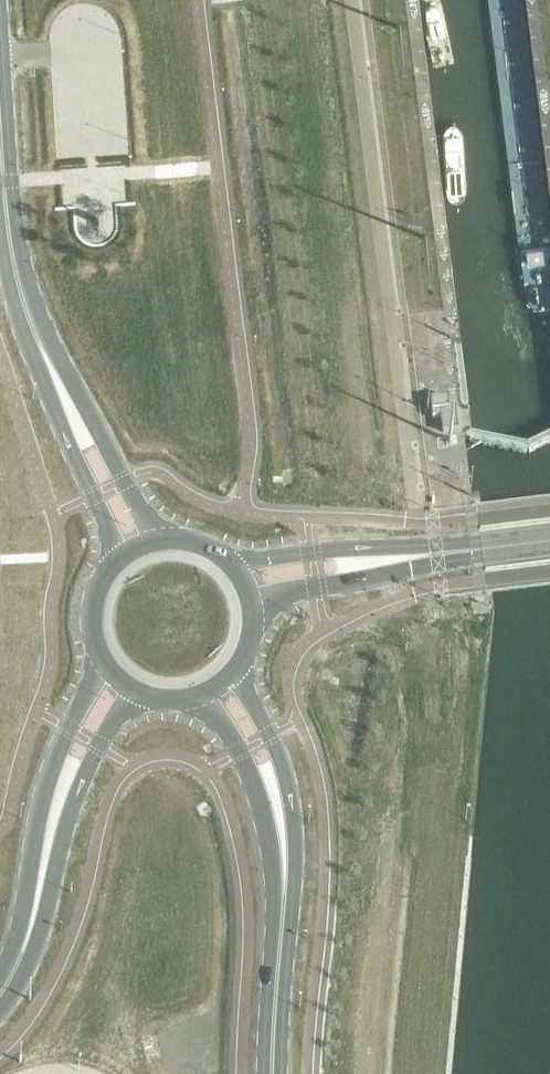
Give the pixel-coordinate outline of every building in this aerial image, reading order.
[(441,418),(443,433),(459,431),(456,407),(449,408),(448,398),(431,400),(433,419),(441,418)]
